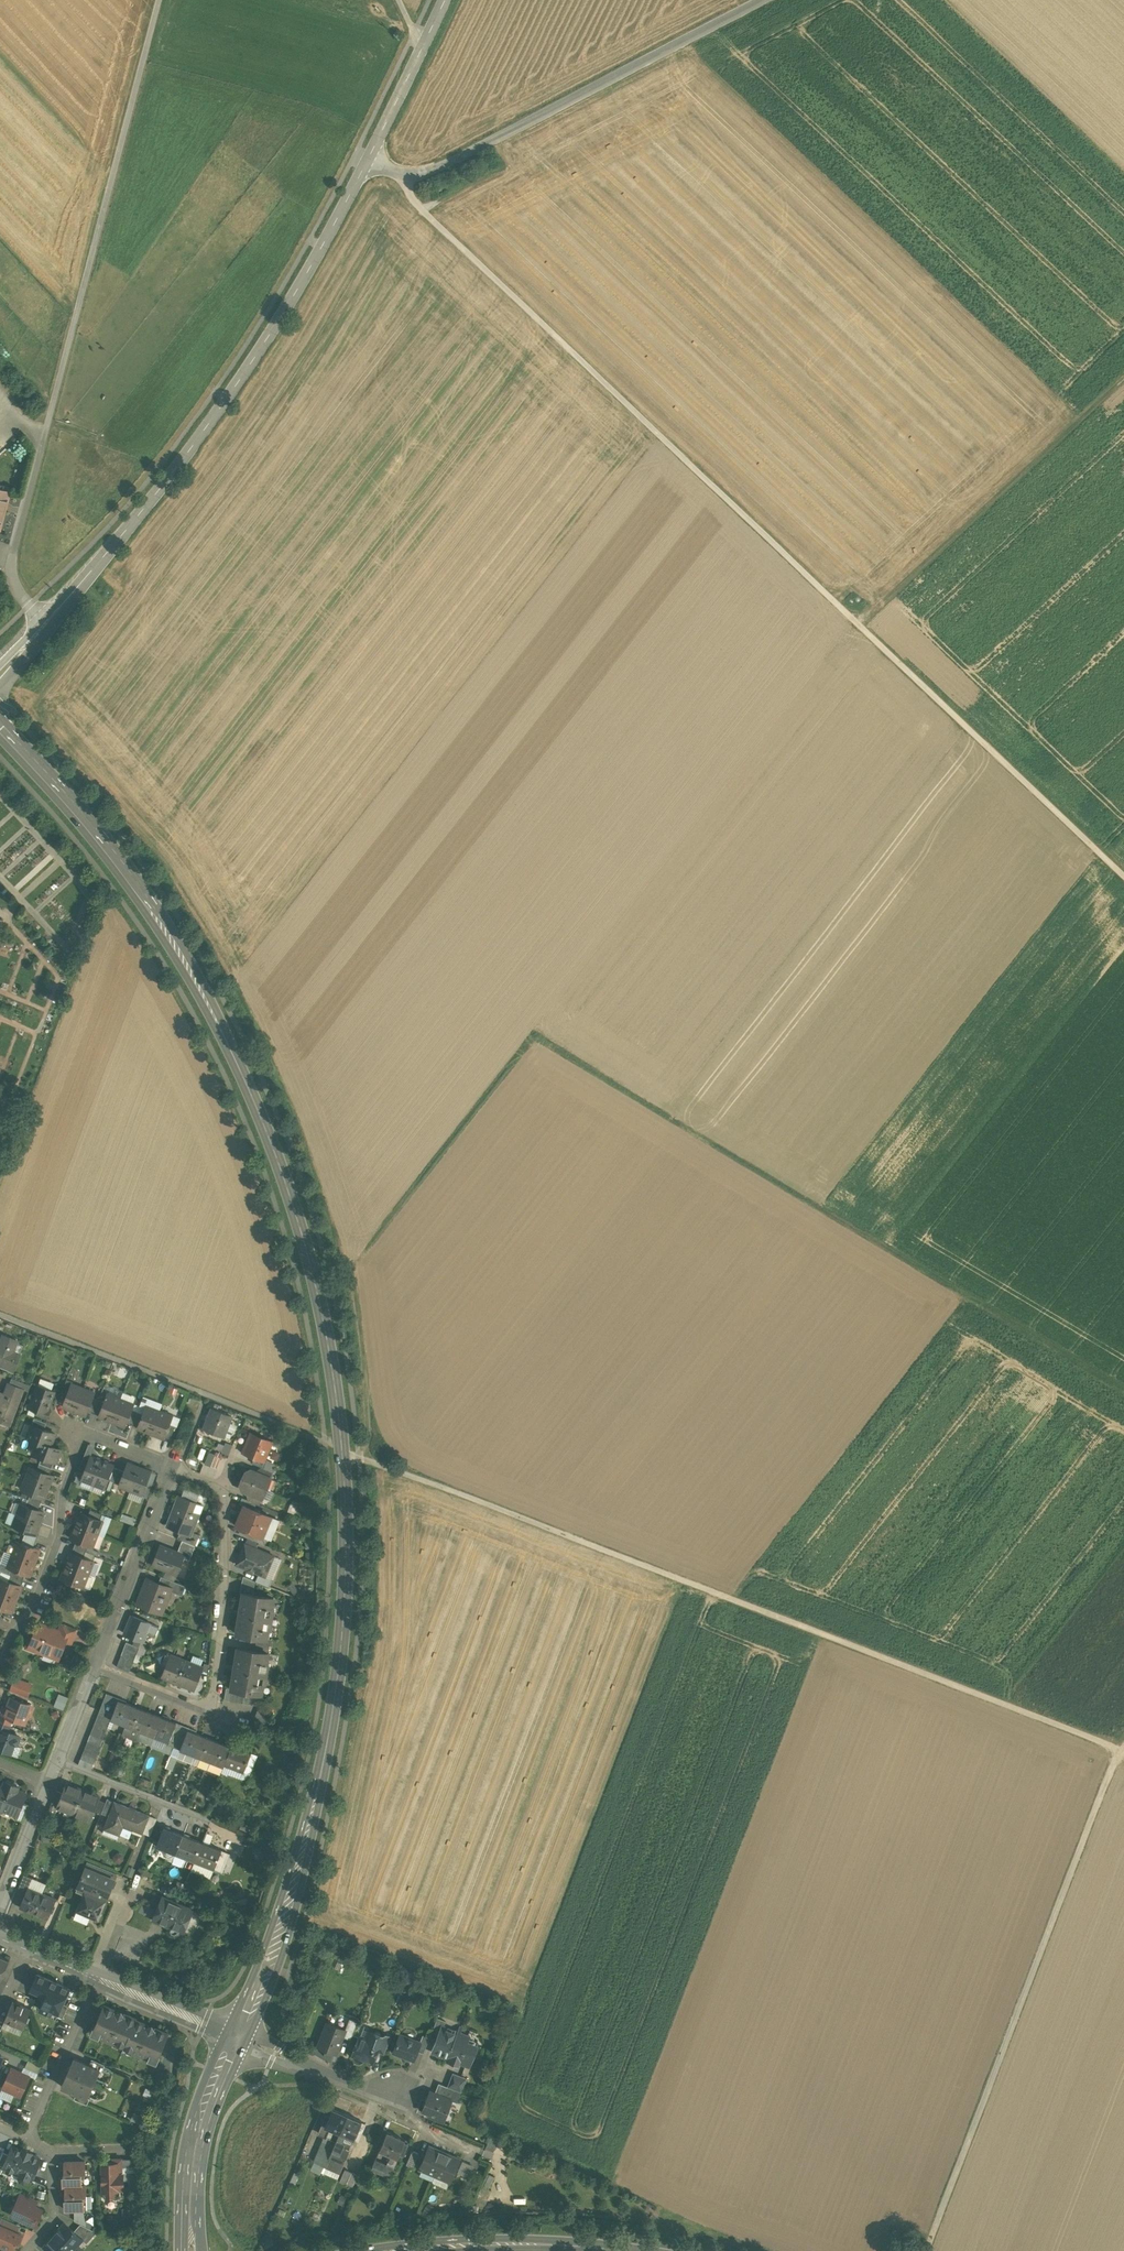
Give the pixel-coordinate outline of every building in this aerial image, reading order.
[(10,492),(2,490),(3,486),(0,485),(0,529),(10,492)] [(2,1334),(0,1339),(0,1364),(14,1369),(20,1355),(11,1352),(16,1340),(2,1334)] [(31,1385),(12,1378),(10,1384),(23,1390),(28,1392),(31,1385)] [(73,1381),(66,1379),(62,1391),(68,1394),(72,1383),(73,1381)] [(72,1383),(68,1394),(63,1406),(74,1411),(83,1387),(72,1383)] [(5,1395),(0,1393),(0,1420),(9,1424),(23,1390),(10,1384),(5,1395)] [(55,1391),(38,1385),(29,1409),(36,1411),(38,1406),(48,1409),(55,1391)] [(83,1387),(74,1411),(85,1415),(88,1409),(93,1397),(95,1392),(83,1387)] [(121,1398),(108,1393),(105,1402),(100,1414),(99,1416),(112,1421),(121,1398)] [(99,1399),(93,1397),(88,1409),(94,1412),(99,1399)] [(134,1403),(121,1398),(112,1421),(125,1426),(127,1421),(132,1409),(134,1403)] [(99,1399),(94,1412),(100,1414),(105,1402),(99,1399)] [(139,1425),(138,1428),(151,1433),(160,1410),(147,1405),(144,1413),(139,1425)] [(48,1409),(38,1406),(36,1411),(35,1414),(47,1419),(51,1410),(48,1409)] [(232,1416),(212,1408),(204,1428),(223,1436),(223,1434),(227,1423),(229,1424),(232,1416)] [(138,1411),(132,1409),(127,1421),(133,1423),(138,1411)] [(160,1410),(151,1433),(164,1438),(164,1436),(169,1424),(173,1415),(160,1410)] [(144,1413),(138,1411),(133,1423),(139,1425),(144,1413)] [(47,1422),(35,1417),(32,1424),(44,1429),(47,1422)] [(236,1427),(229,1424),(227,1423),(223,1434),(230,1437),(232,1430),(235,1431),(236,1427)] [(44,1429),(32,1424),(27,1437),(38,1441),(51,1446),(56,1433),(44,1429)] [(169,1424),(164,1436),(170,1438),(175,1426),(169,1424)] [(272,1441),(250,1432),(243,1451),(255,1456),(264,1460),(272,1441)] [(198,1434),(195,1441),(203,1444),(205,1439),(202,1438),(203,1436),(198,1434)] [(51,1446),(38,1441),(33,1453),(42,1457),(54,1461),(56,1462),(61,1450),(51,1446)] [(222,1452),(229,1455),(233,1444),(226,1442),(222,1452)] [(270,1456),(278,1459),(280,1452),(272,1449),(270,1456)] [(215,1454),(209,1452),(205,1463),(211,1466),(215,1454)] [(222,1454),(216,1452),(215,1454),(211,1466),(216,1468),(222,1454)] [(90,1458),(84,1455),(80,1468),(86,1470),(90,1458)] [(102,1460),(91,1456),(90,1458),(86,1470),(82,1479),(93,1484),(102,1460)] [(264,1460),(255,1456),(252,1463),(261,1467),(264,1468),(267,1461),(264,1460)] [(54,1461),(42,1457),(40,1463),(52,1468),(54,1461)] [(114,1464),(102,1460),(93,1484),(105,1488),(108,1479),(113,1467),(114,1464)] [(139,1466),(128,1462),(125,1471),(120,1483),(119,1485),(131,1490),(139,1466)] [(52,1468),(40,1463),(37,1470),(49,1474),(52,1468)] [(151,1471),(139,1466),(131,1490),(141,1494),(142,1494),(146,1483),(151,1471)] [(37,1470),(30,1467),(26,1478),(49,1487),(54,1476),(49,1474),(37,1470)] [(119,1469),(113,1467),(108,1479),(114,1481),(119,1469)] [(264,1468),(261,1467),(259,1472),(271,1477),(273,1472),(264,1468)] [(119,1469),(114,1481),(120,1483),(125,1471),(119,1469)] [(259,1472),(251,1469),(246,1471),(243,1477),(267,1488),(271,1477),(259,1472)] [(267,1488),(243,1477),(240,1484),(242,1489),(250,1493),(262,1498),(267,1488)] [(49,1487),(26,1478),(21,1490),(30,1493),(43,1498),(45,1498),(49,1487)] [(152,1485),(146,1483),(142,1494),(141,1494),(141,1495),(148,1498),(152,1485)] [(43,1498),(30,1493),(28,1499),(41,1504),(43,1498)] [(262,1498),(250,1493),(248,1499),(257,1503),(259,1504),(262,1498)] [(179,1496),(172,1512),(173,1513),(169,1525),(167,1525),(167,1526),(180,1531),(190,1535),(191,1534),(199,1513),(193,1511),(196,1503),(179,1496)] [(248,1499),(244,1497),(241,1504),(244,1505),(244,1504),(254,1508),(257,1503),(248,1499)] [(41,1504),(28,1499),(26,1505),(38,1510),(41,1504)] [(26,1505),(21,1503),(17,1514),(41,1523),(45,1512),(38,1510),(26,1505)] [(254,1508),(244,1504),(244,1505),(236,1525),(243,1528),(262,1536),(263,1535),(271,1515),(254,1508)] [(103,1514),(90,1509),(88,1515),(100,1520),(103,1514)] [(88,1515),(80,1512),(75,1525),(98,1534),(103,1521),(100,1520),(88,1515)] [(41,1523),(17,1514),(13,1526),(26,1531),(36,1535),(37,1534),(41,1523)] [(98,1534),(75,1525),(70,1538),(89,1545),(93,1547),(98,1534)] [(262,1536),(243,1528),(240,1534),(248,1537),(259,1542),(265,1544),(268,1538),(263,1535),(262,1536)] [(36,1535),(26,1531),(24,1537),(36,1541),(38,1535),(37,1534),(36,1535)] [(190,1535),(180,1531),(178,1538),(196,1545),(199,1537),(191,1534),(190,1535)] [(36,1541),(24,1537),(21,1543),(34,1548),(36,1541)] [(259,1542),(248,1537),(246,1543),(257,1548),(259,1542)] [(195,1545),(182,1540),(178,1552),(185,1555),(184,1558),(189,1560),(195,1545)] [(89,1545),(77,1541),(74,1546),(86,1551),(89,1545)] [(21,1543),(17,1542),(13,1555),(35,1563),(40,1550),(34,1548),(21,1543)] [(257,1548),(246,1543),(237,1563),(259,1572),(266,1575),(274,1555),(257,1548)] [(178,1552),(160,1545),(152,1565),(177,1575),(184,1558),(185,1555),(178,1552)] [(86,1551),(74,1546),(72,1553),(84,1557),(86,1551)] [(5,1552),(0,1563),(0,1564),(8,1568),(13,1555),(5,1552)] [(72,1553),(71,1552),(66,1565),(89,1574),(94,1561),(84,1557),(72,1553)] [(35,1563),(13,1555),(8,1568),(25,1574),(30,1576),(35,1563)] [(0,1564),(0,1571),(11,1575),(13,1569),(8,1568),(0,1564)] [(89,1574),(66,1565),(61,1578),(63,1579),(76,1584),(84,1587),(89,1574)] [(25,1574),(13,1569),(11,1575),(23,1580),(25,1574)] [(266,1575),(259,1572),(255,1581),(269,1587),(272,1578),(266,1575)] [(23,1580),(11,1575),(9,1582),(21,1586),(23,1580)] [(185,1586),(161,1576),(158,1583),(172,1588),(172,1589),(182,1593),(185,1586)] [(255,1581),(243,1576),(240,1593),(244,1593),(253,1594),(255,1581)] [(0,1578),(0,1593),(17,1599),(22,1587),(21,1586),(9,1582),(0,1578)] [(158,1583),(146,1578),(136,1603),(159,1612),(165,1597),(168,1598),(171,1591),(181,1596),(182,1593),(172,1589),(172,1588),(158,1583)] [(76,1584),(63,1579),(61,1585),(74,1590),(76,1584)] [(0,1593),(0,1608),(4,1609),(12,1612),(17,1599),(0,1593)] [(253,1594),(244,1593),(237,1634),(257,1637),(267,1639),(267,1638),(269,1630),(270,1630),(271,1629),(272,1625),(271,1623),(270,1623),(271,1614),(272,1614),(274,1613),(275,1608),(274,1606),(273,1606),(274,1598),(253,1594)] [(150,1624),(132,1616),(125,1634),(136,1638),(143,1641),(150,1624)] [(60,1629),(57,1637),(64,1640),(72,1643),(77,1629),(62,1623),(60,1629)] [(53,1630),(38,1625),(32,1641),(32,1642),(42,1646),(41,1649),(42,1649),(58,1656),(64,1640),(57,1637),(60,1629),(54,1627),(53,1630)] [(267,1639),(257,1637),(256,1650),(269,1652),(271,1639),(267,1638),(267,1639)] [(143,1641),(136,1638),(133,1645),(139,1647),(145,1650),(148,1643),(143,1641)] [(42,1646),(32,1642),(32,1641),(28,1639),(25,1647),(40,1653),(42,1649),(41,1649),(42,1646)] [(133,1645),(126,1642),(124,1649),(137,1654),(139,1647),(133,1645)] [(145,1650),(139,1647),(137,1654),(136,1654),(143,1657),(145,1650)] [(256,1650),(239,1648),(232,1689),(257,1694),(262,1694),(263,1685),(265,1685),(266,1684),(267,1680),(266,1678),(265,1678),(266,1669),(267,1669),(269,1668),(270,1663),(268,1662),(267,1661),(269,1652),(256,1650)] [(137,1654),(124,1649),(121,1655),(134,1659),(136,1654),(137,1654)] [(172,1656),(165,1653),(161,1665),(167,1667),(172,1656)] [(134,1659),(121,1655),(119,1661),(132,1665),(134,1659)] [(186,1662),(172,1656),(167,1667),(163,1677),(178,1682),(186,1662)] [(132,1665),(119,1661),(117,1666),(130,1671),(132,1665)] [(201,1668),(186,1662),(178,1682),(193,1688),(201,1668)] [(32,1685),(15,1678),(13,1684),(30,1691),(32,1685)] [(13,1684),(10,1691),(28,1697),(30,1691),(13,1684)] [(232,1689),(227,1689),(225,1700),(256,1705),(257,1694),(232,1689)] [(65,1708),(69,1696),(59,1693),(55,1704),(65,1708)] [(118,1701),(105,1696),(100,1710),(112,1715),(118,1701)] [(5,1713),(4,1716),(12,1719),(24,1724),(28,1713),(25,1712),(28,1704),(10,1698),(5,1713)] [(133,1706),(118,1701),(112,1715),(111,1720),(125,1726),(133,1706)] [(147,1712),(133,1706),(125,1726),(140,1731),(147,1712)] [(270,1713),(258,1709),(252,1726),(263,1731),(270,1713)] [(112,1715),(100,1710),(97,1717),(110,1722),(111,1720),(112,1715)] [(1,1711),(0,1714),(0,1721),(10,1725),(12,1719),(4,1716),(5,1713),(1,1711)] [(161,1718),(147,1712),(140,1731),(153,1736),(154,1737),(161,1718)] [(110,1722),(97,1717),(95,1723),(107,1728),(110,1722)] [(176,1723),(161,1718),(154,1737),(168,1742),(175,1726),(176,1723)] [(0,1721),(0,1728),(8,1731),(10,1725),(0,1721)] [(107,1728),(95,1723),(92,1729),(105,1734),(107,1728)] [(140,1731),(125,1726),(122,1735),(136,1740),(136,1739),(140,1731)] [(168,1742),(168,1744),(174,1747),(181,1728),(175,1726),(168,1742)] [(0,1728),(0,1749),(10,1753),(13,1746),(16,1747),(16,1746),(20,1736),(8,1731),(0,1728)] [(181,1728),(174,1747),(181,1749),(188,1731),(181,1728)] [(105,1734),(92,1729),(90,1735),(103,1740),(105,1734)] [(203,1736),(188,1730),(188,1731),(181,1749),(195,1755),(203,1736)] [(153,1736),(140,1731),(136,1739),(150,1745),(153,1736)] [(265,1736),(252,1731),(248,1739),(262,1744),(265,1736)] [(103,1740),(90,1735),(88,1741),(100,1746),(103,1740)] [(217,1742),(203,1736),(195,1755),(210,1760),(217,1742)] [(100,1746),(88,1741),(85,1747),(98,1752),(100,1746)] [(231,1747),(217,1742),(210,1760),(224,1766),(225,1764),(231,1747)] [(251,1753),(232,1745),(231,1747),(225,1764),(243,1771),(244,1771),(251,1753)] [(16,1747),(13,1746),(10,1753),(18,1756),(21,1748),(16,1746),(16,1747)] [(98,1752),(85,1747),(83,1753),(96,1758),(98,1752)] [(96,1758),(83,1753),(80,1759),(93,1764),(96,1758)] [(93,1764),(80,1759),(78,1766),(91,1771),(93,1764)] [(243,1771),(225,1764),(224,1766),(222,1772),(228,1775),(228,1774),(240,1778),(243,1771)] [(0,1783),(0,1809),(2,1809),(12,1783),(5,1781),(6,1780),(5,1780),(4,1784),(0,1783)] [(18,1786),(12,1783),(2,1809),(17,1815),(18,1816),(23,1802),(26,1793),(17,1789),(19,1786),(18,1785),(18,1786)] [(57,1805),(56,1807),(74,1815),(84,1790),(66,1783),(62,1793),(57,1805)] [(84,1790),(74,1815),(91,1821),(95,1812),(100,1800),(101,1797),(84,1790)] [(62,1793),(56,1791),(51,1803),(57,1805),(62,1793)] [(115,1802),(107,1799),(106,1802),(102,1813),(110,1816),(115,1802)] [(106,1802),(100,1800),(95,1812),(101,1814),(102,1813),(106,1802)] [(23,1802),(18,1816),(17,1815),(16,1819),(22,1821),(29,1805),(23,1802)] [(149,1815),(115,1802),(110,1816),(105,1828),(120,1834),(120,1833),(124,1822),(134,1825),(133,1828),(143,1832),(149,1815)] [(149,1815),(143,1832),(151,1836),(157,1819),(156,1819),(149,1815)] [(134,1825),(124,1822),(120,1833),(130,1837),(133,1828),(134,1825)] [(183,1836),(164,1828),(157,1846),(176,1853),(183,1836)] [(202,1843),(183,1836),(176,1853),(195,1861),(202,1843)] [(222,1851),(202,1843),(195,1861),(215,1869),(222,1851)] [(230,1854),(222,1851),(215,1869),(223,1872),(230,1854)] [(215,1869),(195,1861),(192,1871),(211,1878),(215,1869)] [(116,1873),(88,1862),(85,1868),(113,1880),(116,1873)] [(113,1880),(85,1868),(76,1890),(84,1894),(84,1893),(105,1901),(113,1880)] [(32,1878),(23,1875),(18,1889),(26,1892),(28,1887),(29,1887),(32,1878)] [(26,1892),(20,1906),(34,1912),(41,1895),(35,1892),(35,1890),(29,1887),(28,1887),(26,1892)] [(105,1901),(84,1893),(84,1894),(77,1910),(91,1915),(90,1917),(98,1920),(100,1916),(98,1916),(105,1901)] [(41,1895),(34,1912),(48,1918),(57,1899),(49,1896),(49,1898),(41,1895)] [(192,1909),(163,1897),(154,1919),(170,1925),(168,1929),(170,1933),(174,1935),(178,1933),(180,1930),(183,1931),(192,1909)] [(91,1915),(77,1910),(74,1918),(87,1924),(90,1917),(91,1915)] [(0,1980),(9,1960),(0,1956),(0,1980)] [(69,1987),(38,1973),(31,1989),(46,1996),(40,2009),(52,2014),(53,2011),(57,2013),(58,2013),(62,2003),(69,1987)] [(31,2009),(12,2001),(4,2020),(23,2028),(31,2009)] [(62,2003),(58,2013),(57,2013),(56,2015),(63,2018),(68,2006),(62,2003)] [(136,2018),(105,2005),(95,2027),(98,2034),(125,2045),(136,2019),(136,2018)] [(437,2017),(432,2031),(439,2034),(442,2027),(443,2027),(444,2025),(446,2020),(437,2017)] [(349,2018),(345,2029),(343,2036),(351,2039),(358,2021),(349,2018)] [(167,2032),(136,2019),(125,2045),(124,2046),(151,2058),(158,2055),(167,2032)] [(345,2029),(327,2022),(318,2046),(336,2053),(343,2036),(345,2029)] [(450,2061),(461,2033),(459,2033),(462,2027),(461,2026),(459,2031),(444,2025),(443,2027),(442,2027),(439,2034),(433,2051),(449,2057),(447,2060),(450,2061)] [(369,2040),(359,2037),(353,2054),(355,2055),(356,2058),(360,2059),(363,2058),(371,2061),(374,2060),(377,2051),(383,2036),(382,2036),(381,2035),(380,2032),(377,2031),(374,2032),(372,2032),(369,2040)] [(461,2033),(450,2061),(453,2062),(454,2059),(466,2064),(470,2055),(472,2056),(476,2046),(466,2042),(468,2036),(461,2033)] [(387,2034),(382,2036),(383,2036),(377,2051),(384,2054),(391,2036),(387,2034)] [(420,2042),(400,2034),(393,2051),(414,2059),(417,2051),(421,2043),(420,2042)] [(430,2037),(423,2034),(420,2042),(421,2043),(417,2051),(423,2053),(430,2037)] [(89,2064),(74,2058),(68,2072),(94,2083),(100,2070),(100,2069),(89,2064)] [(105,2064),(92,2058),(89,2064),(100,2069),(100,2070),(102,2071),(105,2064)] [(41,2065),(28,2060),(25,2067),(38,2072),(41,2065)] [(30,2076),(11,2068),(2,2087),(21,2095),(30,2076)] [(94,2083),(68,2072),(61,2086),(77,2092),(88,2097),(88,2096),(94,2083)] [(467,2078),(453,2072),(448,2086),(461,2092),(467,2078)] [(448,2086),(439,2083),(435,2093),(451,2100),(457,2102),(461,2092),(448,2086)] [(435,2093),(430,2091),(423,2110),(429,2113),(428,2115),(443,2121),(451,2100),(435,2093)] [(88,2097),(77,2092),(74,2098),(87,2104),(90,2097),(88,2096),(88,2097)] [(347,2115),(332,2108),(329,2116),(325,2126),(329,2128),(339,2132),(347,2115)] [(326,2115),(319,2133),(324,2135),(326,2136),(329,2128),(325,2126),(329,2116),(326,2115)] [(361,2121),(347,2115),(339,2132),(344,2134),(354,2139),(354,2138),(361,2122),(361,2121)] [(361,2122),(354,2138),(358,2140),(365,2123),(361,2122)] [(339,2132),(329,2128),(326,2136),(336,2140),(339,2132)] [(336,2140),(334,2144),(339,2146),(341,2142),(344,2134),(339,2132),(336,2140)] [(405,2140),(387,2132),(379,2149),(397,2157),(399,2153),(404,2142),(405,2140)] [(326,2136),(324,2135),(312,2161),(325,2167),(329,2158),(328,2158),(334,2144),(336,2140),(326,2136)] [(494,2150),(498,2139),(491,2136),(487,2147),(494,2150)] [(404,2142),(399,2153),(403,2155),(408,2143),(404,2142)] [(339,2146),(334,2144),(328,2158),(329,2158),(342,2164),(348,2150),(339,2146)] [(23,2150),(13,2146),(9,2154),(4,2166),(20,2174),(19,2176),(21,2179),(24,2181),(28,2179),(29,2177),(32,2179),(41,2158),(31,2154),(32,2152),(23,2148),(23,2150)] [(444,2152),(429,2146),(420,2168),(435,2174),(444,2152)] [(397,2157),(379,2149),(374,2160),(393,2168),(397,2157)] [(412,2150),(406,2164),(413,2167),(419,2153),(412,2150)] [(1,2172),(4,2166),(9,2154),(3,2151),(0,2159),(0,2172),(1,2172)] [(459,2159),(444,2152),(435,2174),(450,2181),(459,2159)] [(342,2164),(329,2158),(325,2167),(338,2173),(342,2164)] [(393,2168),(374,2160),(370,2168),(389,2176),(393,2168)] [(457,2172),(470,2177),(475,2166),(462,2160),(457,2172)] [(85,2161),(65,2161),(65,2172),(67,2172),(67,2175),(63,2176),(63,2185),(66,2185),(82,2185),(82,2175),(81,2175),(81,2172),(85,2171),(85,2161)] [(117,2163),(102,2163),(103,2190),(107,2190),(107,2195),(114,2195),(114,2190),(118,2190),(118,2188),(123,2188),(123,2174),(118,2174),(117,2163)] [(351,2172),(344,2169),(339,2180),(346,2183),(351,2172)] [(358,2175),(351,2172),(346,2183),(353,2186),(358,2175)] [(82,2185),(66,2185),(66,2195),(68,2195),(68,2199),(65,2199),(65,2209),(84,2209),(84,2198),(83,2198),(83,2195),(86,2195),(86,2185),(82,2185)] [(37,2199),(20,2192),(17,2198),(19,2199),(19,2198),(35,2205),(37,2199)] [(338,2203),(343,2205),(347,2197),(341,2195),(338,2203)] [(35,2205),(19,2198),(19,2199),(16,2205),(17,2208),(14,2215),(35,2225),(42,2209),(35,2205)] [(429,2203),(421,2216),(432,2217),(436,2210),(433,2208),(434,2206),(429,2203)] [(75,2212),(75,2221),(84,2220),(84,2212),(75,2212)] [(1,2217),(0,2220),(0,2224),(15,2230),(18,2224),(1,2217)] [(53,2235),(68,2249),(71,2250),(82,2239),(83,2238),(74,2230),(64,2222),(53,2235)] [(97,2231),(80,2223),(74,2230),(83,2238),(82,2239),(87,2243),(97,2231)] [(0,2224),(0,2225),(0,2244),(14,2250),(17,2242),(20,2243),(23,2234),(15,2230),(0,2224)] [(53,2235),(44,2245),(51,2250),(67,2250),(68,2249),(53,2235)]
